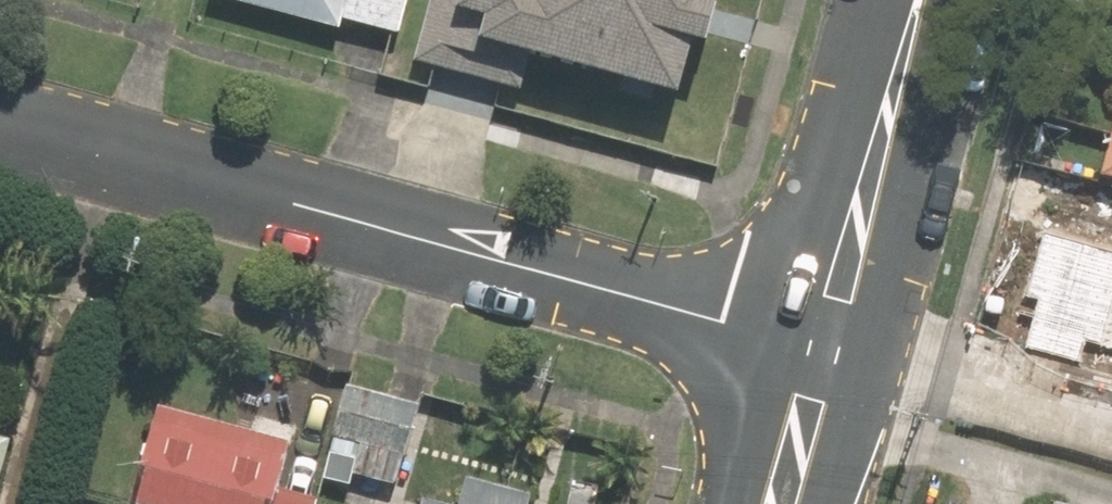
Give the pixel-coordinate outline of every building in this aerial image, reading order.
[(418,0),(234,0),(340,27),(342,19),(409,36),(418,0)] [(465,9),(487,15),(481,35),(682,92),(697,37),(713,42),(725,0),(467,0),(465,9)] [(345,384),(327,450),(358,459),(353,475),(400,487),(422,405),(345,384)] [(285,487),(296,447),(166,411),(140,503),(318,503),(320,497),(285,487)] [(460,503),(532,503),(534,498),(467,479),(460,503)]
